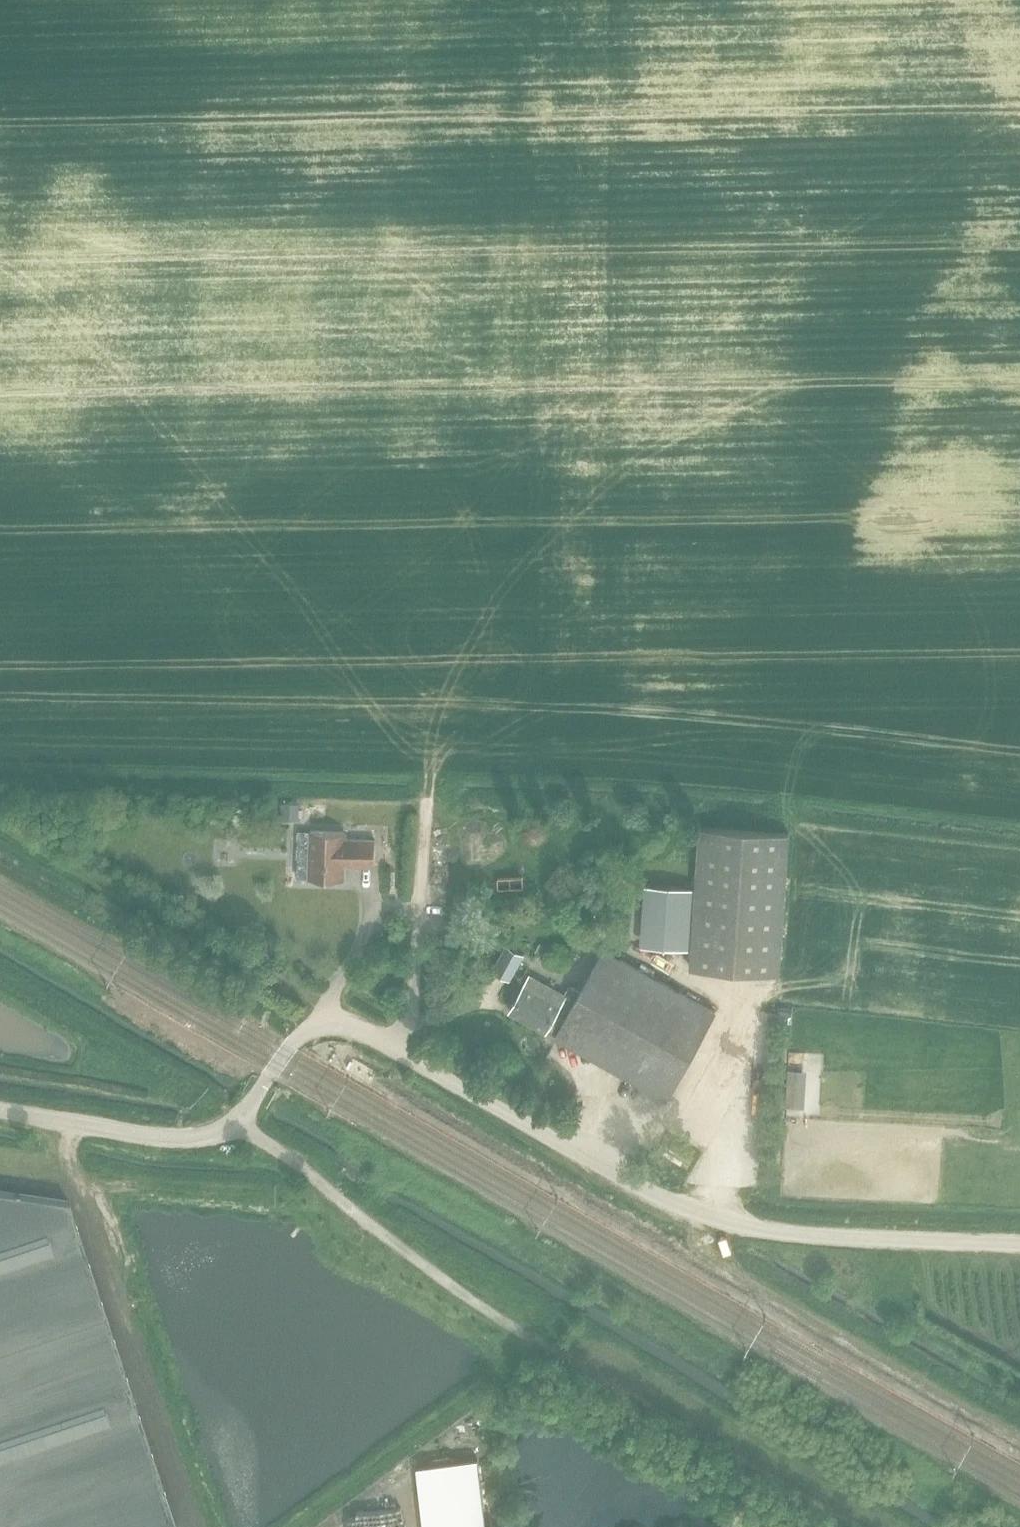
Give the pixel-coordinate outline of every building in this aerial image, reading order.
[(297,799),(281,799),(281,817),(297,817),(297,799)] [(700,826),(690,967),(779,973),(789,832),(700,826)] [(346,831),(310,830),(309,878),(344,879),(345,864),(375,865),(375,839),(345,838),(346,831)] [(646,883),(641,945),(688,948),(692,886),(646,883)] [(538,943),(534,952),(544,957),(548,948),(538,943)] [(524,952),(508,944),(495,969),(511,977),(524,952)] [(529,974),(524,984),(510,1010),(546,1030),(547,1028),(556,1033),(555,1035),(667,1098),(715,1011),(603,948),(580,990),(569,984),(564,993),(529,974)] [(803,1071),(787,1071),(787,1108),(803,1108),(803,1071)] [(0,1190),(0,1526),(167,1526),(175,1524),(119,1353),(68,1200),(0,1190)] [(415,1467),(421,1526),(482,1526),(474,1460),(415,1467)]
